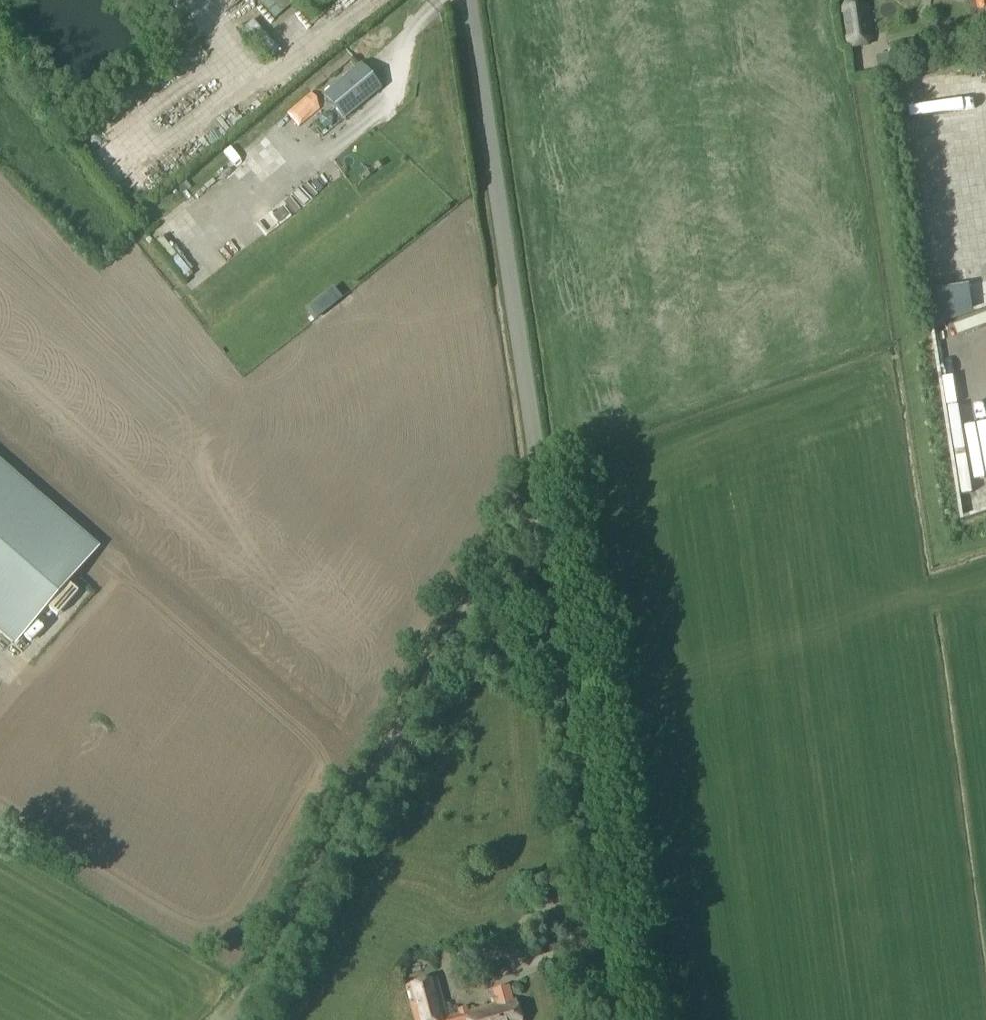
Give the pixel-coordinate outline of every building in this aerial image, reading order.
[(228,0),(157,0),(224,15),(228,0)] [(870,35),(867,9),(861,5),(849,7),(844,12),(848,38),(853,42),(866,41),(870,35)] [(891,78),(889,63),(888,58),(875,60),(878,80),(891,78)] [(359,62),(321,93),(343,120),(380,89),(359,62)] [(16,649),(101,550),(0,464),(0,636),(16,649)] [(401,988),(410,1019),(475,1019),(472,1009),(468,1010),(467,1007),(457,1010),(457,1012),(448,1015),(438,977),(401,988)] [(520,999),(515,1000),(511,986),(493,992),(496,1004),(473,1011),(475,1019),(525,1019),(520,999)]
